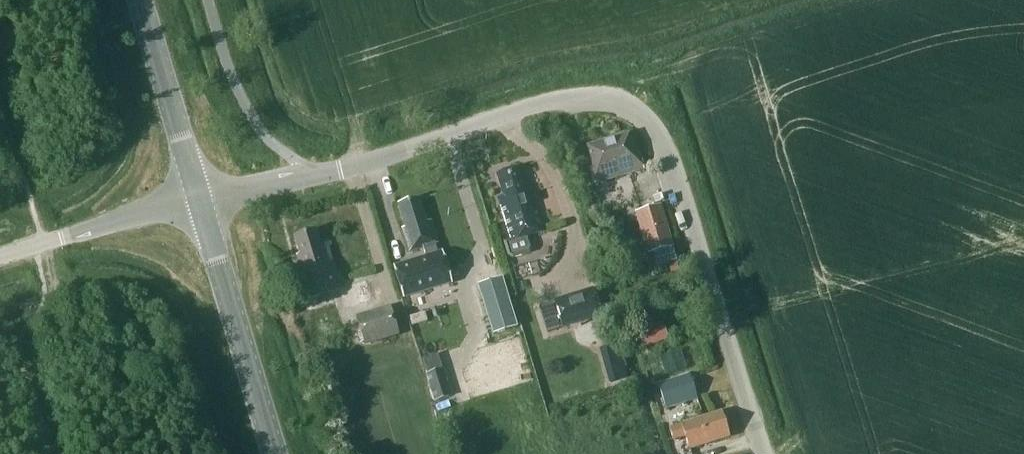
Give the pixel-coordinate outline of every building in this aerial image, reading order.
[(636,154),(629,133),(587,146),(593,167),(590,168),(595,183),(615,176),(616,181),(625,178),(624,174),(644,167),(639,153),(636,154)] [(519,166),(496,173),(503,195),(497,197),(510,240),(505,242),(509,257),(532,250),(527,235),(544,230),(533,196),(532,196),(528,182),(524,183),(519,166)] [(434,243),(438,242),(430,219),(426,221),(419,198),(398,204),(405,227),(402,228),(409,251),(423,247),(426,256),(393,266),(403,297),(452,282),(442,251),(437,253),(434,243)] [(674,246),(662,205),(635,213),(648,254),(674,246)] [(321,248),(315,230),(294,236),(300,255),(297,256),(302,276),(298,277),(304,298),(340,287),(328,246),(321,248)] [(495,311),(516,306),(507,267),(486,271),(495,311)] [(372,300),(366,280),(350,285),(356,304),(372,300)] [(555,301),(563,328),(601,316),(593,289),(555,301)] [(357,320),(365,343),(397,332),(390,309),(357,320)] [(651,355),(656,375),(671,371),(666,351),(651,355)] [(440,370),(426,374),(435,402),(449,397),(440,370)] [(697,399),(690,374),(659,384),(666,408),(697,399)] [(729,436),(721,411),(682,423),(682,424),(670,428),(674,439),(686,435),(690,448),(729,436)]
